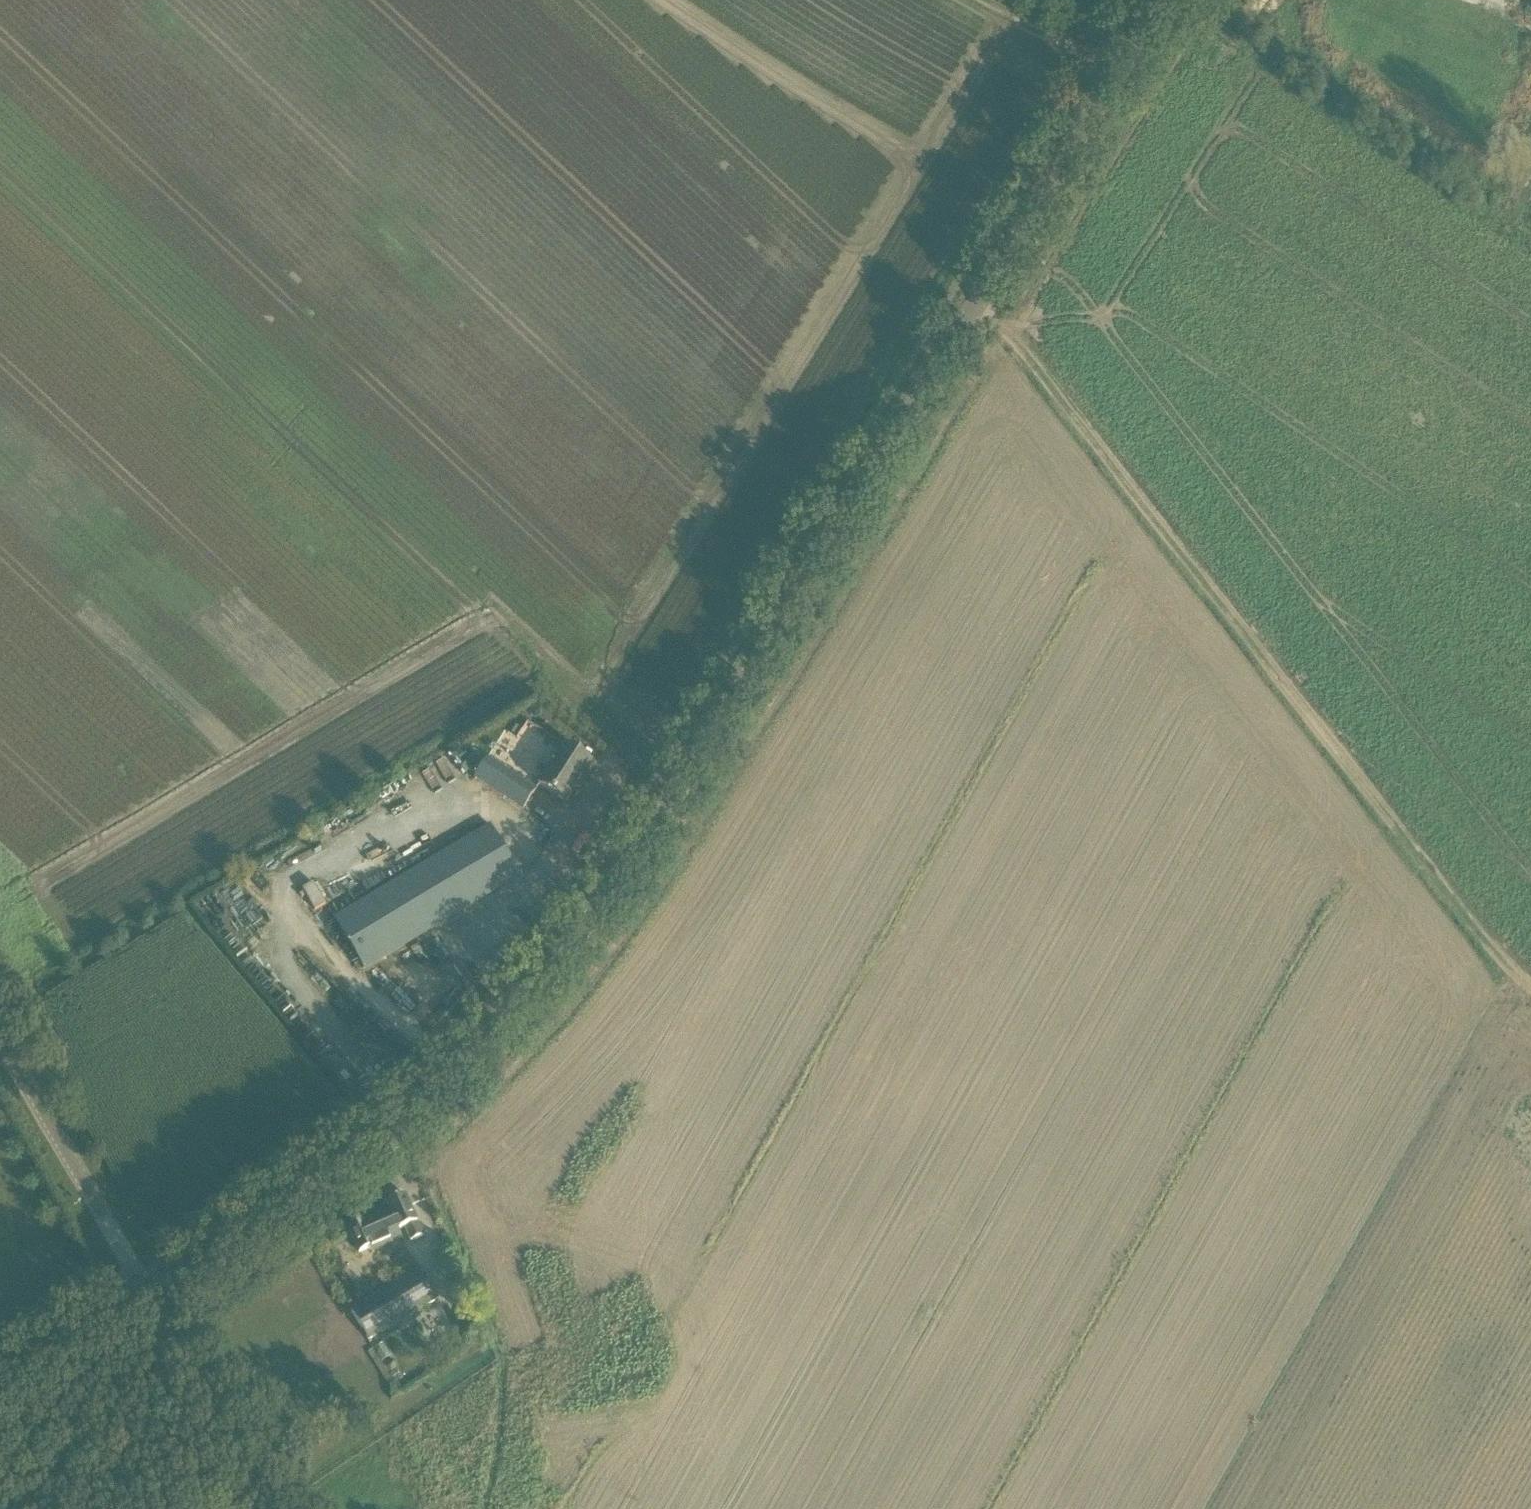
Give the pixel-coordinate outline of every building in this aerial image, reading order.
[(524,722),(517,737),(535,746),(542,731),(524,722)] [(595,766),(564,746),(539,785),(566,803),(581,780),(584,782),(595,766)] [(536,790),(487,759),(474,779),(523,811),(536,790)] [(335,919),(364,969),(521,875),(491,826),(335,919)] [(302,888),(314,910),(325,904),(312,882),(302,888)] [(377,1056),(392,1056),(392,1042),(377,1042),(377,1056)] [(372,1247),(370,1242),(397,1230),(397,1231),(405,1228),(411,1241),(423,1236),(417,1222),(405,1195),(381,1206),(385,1214),(364,1223),(362,1219),(347,1224),(359,1252),(372,1247)] [(438,1298),(421,1270),(349,1311),(366,1340),(438,1298)] [(460,1287),(451,1291),(458,1308),(467,1304),(460,1287)]
